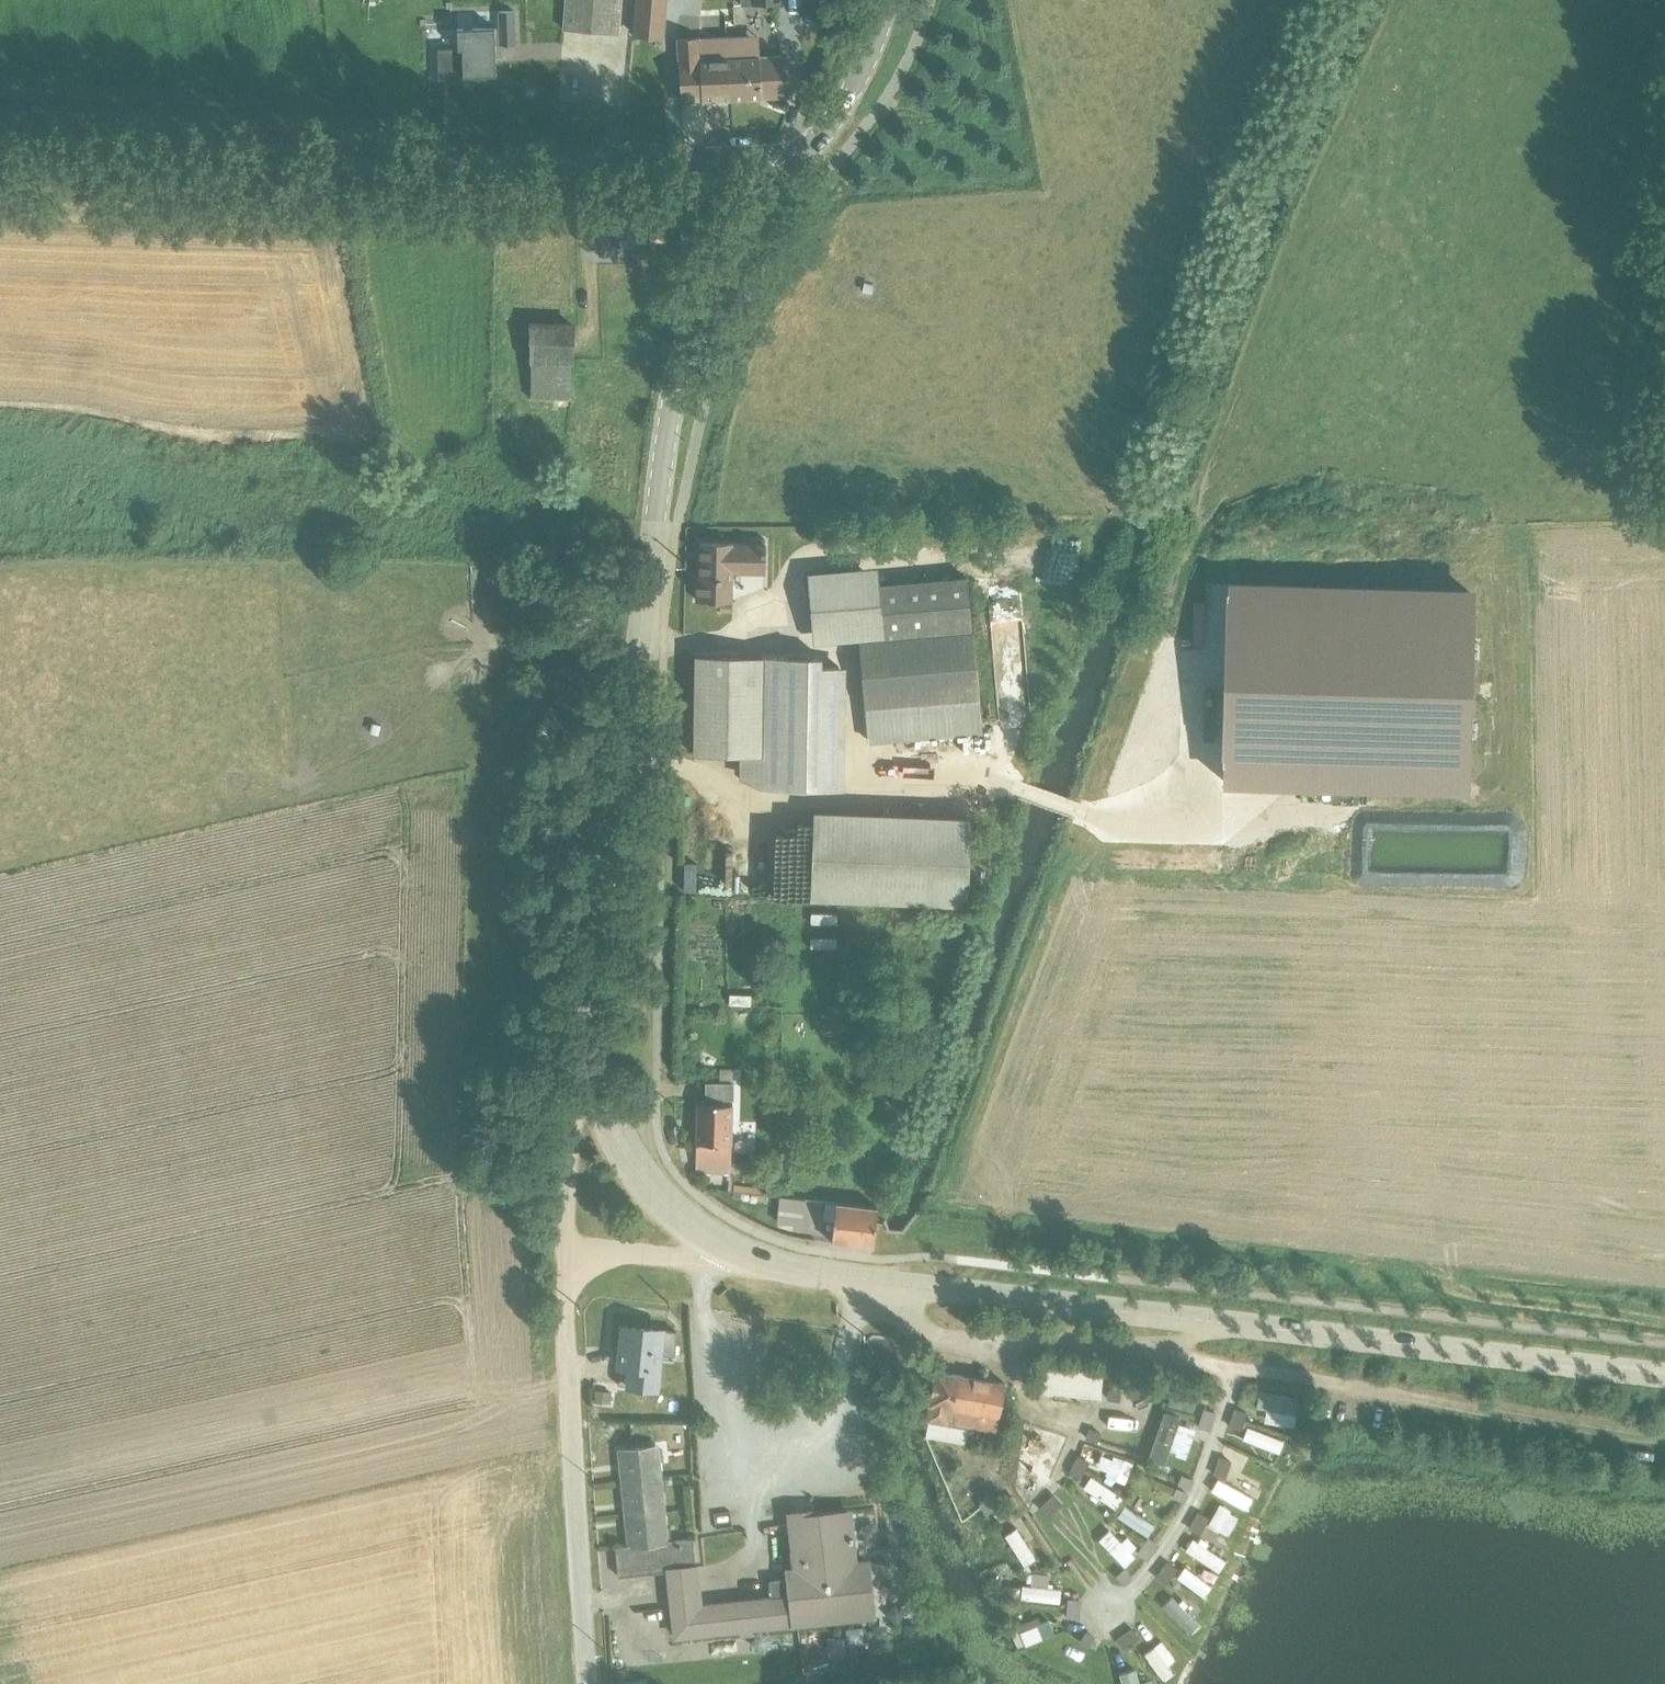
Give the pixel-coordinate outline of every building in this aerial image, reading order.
[(615,36),(617,0),(565,0),(563,31),(615,36)] [(661,37),(664,0),(637,0),(634,35),(661,37)] [(461,25),(483,24),(483,9),(461,10),(461,25)] [(458,48),(438,48),(439,80),(465,80),(465,76),(497,75),(496,41),(500,40),(500,45),(516,44),(515,11),(499,11),(500,28),(458,29),(458,48)] [(697,37),(675,39),(679,102),(730,99),(728,58),(698,60),(697,37)] [(780,55),(728,58),(730,99),(783,96),(780,55)] [(530,399),(570,400),(571,326),(531,325),(530,399)] [(700,578),(697,578),(696,599),(733,600),(734,574),(766,575),(767,544),(701,543),(700,578)] [(878,566),(808,572),(814,642),(859,638),(868,742),(984,732),(968,576),(880,583),(878,566)] [(1472,592),(1224,587),(1221,767),(1468,771),(1472,592)] [(1022,620),(997,620),(997,647),(1023,646),(1022,620)] [(762,755),(764,655),(696,655),(694,754),(739,754),(762,755)] [(762,755),(739,754),(739,778),(762,788),(844,790),(847,667),(822,666),(822,657),(764,655),(762,755)] [(814,810),(811,898),(968,904),(972,816),(814,810)] [(721,859),(720,886),(729,886),(730,859),(721,859)] [(838,912),(811,912),(811,923),(838,923),(838,912)] [(837,937),(811,937),(811,947),(837,948),(837,937)] [(752,993),(729,993),(729,1004),(752,1005),(752,993)] [(704,1050),(696,1063),(710,1071),(717,1058),(704,1050)] [(712,1075),(711,1096),(737,1097),(739,1064),(725,1064),(725,1076),(712,1075)] [(698,1103),(696,1169),(731,1170),(733,1104),(698,1103)] [(781,1195),(778,1222),(804,1225),(807,1198),(781,1195)] [(834,1219),(836,1201),(826,1200),(823,1218),(834,1219)] [(836,1201),(834,1219),(831,1241),(873,1245),(878,1206),(836,1201)] [(623,1326),(620,1366),(630,1367),(629,1385),(661,1388),(664,1354),(675,1355),(677,1331),(623,1326)] [(1053,1363),(1101,1368),(1101,1365),(1039,1358),(1037,1387),(1036,1389),(1050,1391),(1053,1363)] [(1053,1363),(1050,1391),(1098,1396),(1101,1368),(1053,1363)] [(935,1369),(924,1438),(967,1446),(970,1427),(977,1428),(976,1437),(1004,1442),(1008,1418),(999,1416),(1005,1382),(987,1379),(988,1370),(987,1368),(983,1367),(980,1369),(979,1377),(935,1369)] [(1262,1382),(1257,1406),(1295,1412),(1299,1389),(1262,1382)] [(595,1389),(594,1402),(611,1403),(613,1391),(595,1389)] [(1204,1408),(1198,1426),(1211,1431),(1217,1412),(1204,1408)] [(1235,1408),(1229,1426),(1242,1430),(1247,1412),(1235,1408)] [(1165,1409),(1149,1457),(1165,1462),(1169,1451),(1186,1457),(1196,1427),(1180,1421),(1182,1415),(1165,1409)] [(1253,1418),(1248,1431),(1271,1439),(1275,1426),(1253,1418)] [(624,1481),(664,1477),(661,1446),(621,1450),(624,1481)] [(1079,1454),(1069,1471),(1081,1478),(1090,1460),(1079,1454)] [(1219,1456),(1214,1474),(1226,1478),(1232,1459),(1219,1456)] [(1092,1474),(1084,1486),(1116,1507),(1123,1495),(1092,1474)] [(664,1477),(624,1481),(628,1513),(667,1509),(664,1477)] [(1219,1477),(1212,1489),(1247,1509),(1254,1497),(1219,1477)] [(996,1493),(979,1504),(987,1515),(1003,1504),(996,1493)] [(1054,1493),(1040,1507),(1049,1516),(1063,1502),(1054,1493)] [(1125,1503),(1118,1515),(1148,1535),(1155,1523),(1125,1503)] [(1223,1506),(1215,1522),(1234,1532),(1243,1516),(1223,1506)] [(665,1567),(666,1570),(673,1639),(740,1631),(741,1636),(756,1634),(756,1630),(877,1617),(870,1556),(858,1558),(853,1507),(812,1511),(812,1508),(786,1511),(792,1565),(785,1566),(787,1577),(769,1579),(771,1594),(703,1602),(699,1563),(696,1564),(665,1567)] [(631,1544),(670,1540),(667,1509),(628,1513),(631,1544)] [(1198,1510),(1188,1527),(1200,1534),(1210,1517),(1198,1510)] [(1110,1528),(1100,1538),(1126,1565),(1136,1556),(1127,1546),(1136,1537),(1123,1524),(1114,1533),(1110,1528)] [(1017,1527),(1006,1535),(1024,1564),(1036,1557),(1017,1527)] [(1148,1536),(1137,1552),(1149,1560),(1160,1544),(1148,1536)] [(670,1540),(631,1544),(616,1546),(619,1576),(666,1570),(665,1567),(696,1564),(693,1537),(670,1540)] [(1193,1537),(1186,1549),(1219,1571),(1226,1559),(1193,1537)] [(1167,1560),(1155,1576),(1166,1584),(1178,1568),(1167,1560)] [(1186,1565),(1178,1576),(1204,1596),(1212,1585),(1186,1565)] [(1023,1584),(1021,1598),(1061,1602),(1062,1588),(1023,1584)] [(1174,1595),(1163,1605),(1190,1632),(1200,1623),(1174,1595)] [(1068,1597),(1066,1617),(1080,1618),(1082,1599),(1068,1597)] [(1018,1628),(1011,1631),(1017,1648),(1055,1632),(1050,1619),(1042,1622),(1039,1615),(1017,1624),(1018,1628)] [(1132,1626),(1117,1638),(1124,1649),(1140,1637),(1132,1626)] [(1155,1645),(1144,1653),(1164,1680),(1175,1672),(1155,1645)] [(1123,1675),(1125,1683),(1141,1683),(1137,1671),(1123,1675)]
